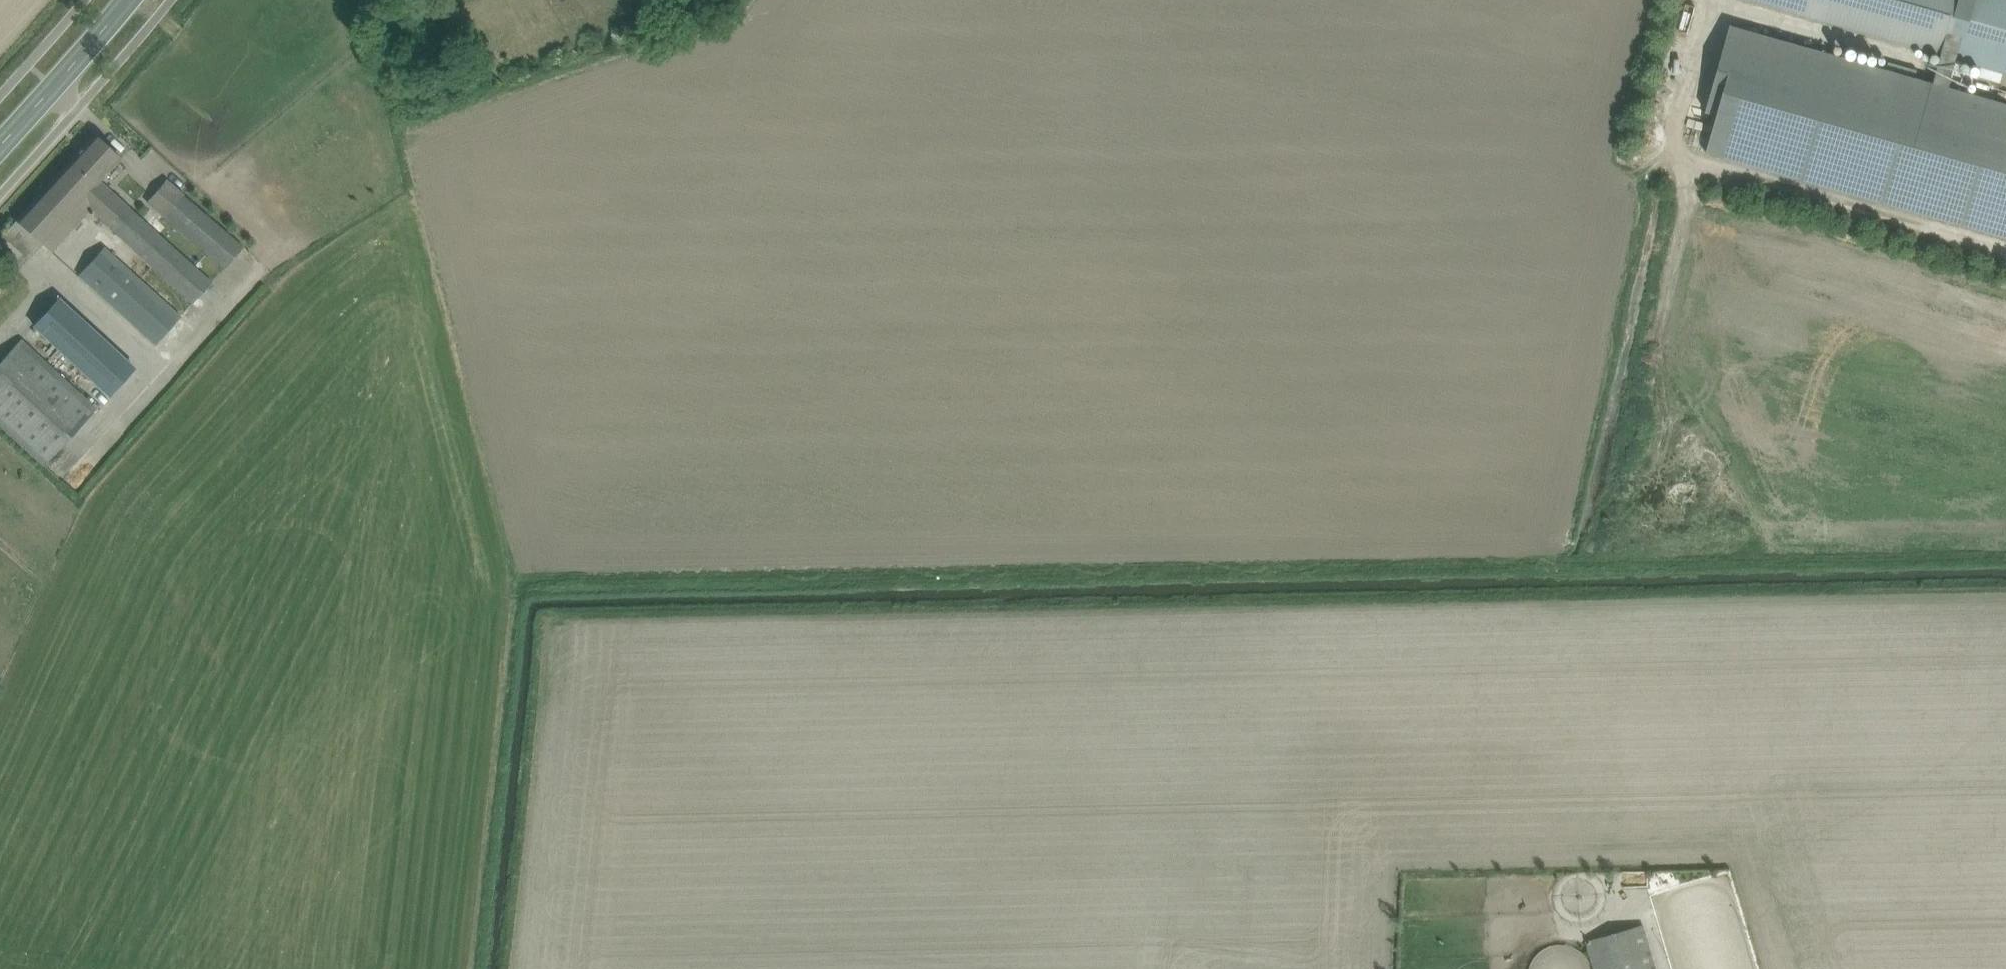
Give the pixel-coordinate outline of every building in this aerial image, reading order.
[(1705,111),(1716,114),(1706,152),(2005,237),(2005,103),(1948,87),(1956,58),(2005,72),(2005,0),(1748,0),(1941,54),(1933,82),(1729,25),(1705,111)] [(3,235),(17,248),(28,258),(44,241),(53,249),(90,208),(192,302),(211,281),(101,179),(121,157),(94,133),(3,235)] [(182,193),(163,215),(224,267),(243,246),(182,193)] [(105,246),(79,274),(155,342),(180,314),(172,306),(105,246)] [(34,324),(64,352),(109,393),(134,366),(58,298),(34,324)] [(44,463),(96,405),(21,338),(0,362),(0,423),(44,463)] [(1594,968),(1655,968),(1641,924),(1586,941),(1594,968)]
